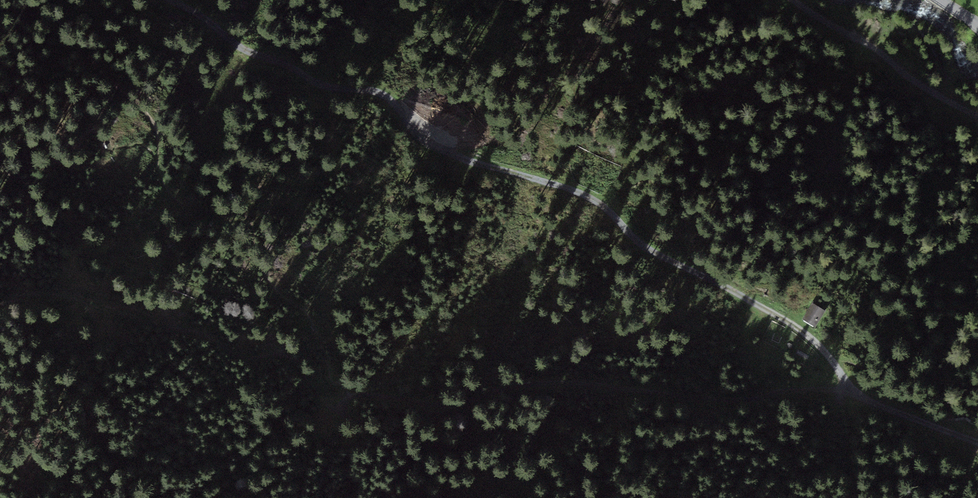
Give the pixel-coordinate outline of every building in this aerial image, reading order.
[(803,319),(815,327),(824,312),(812,304),(803,319)]
